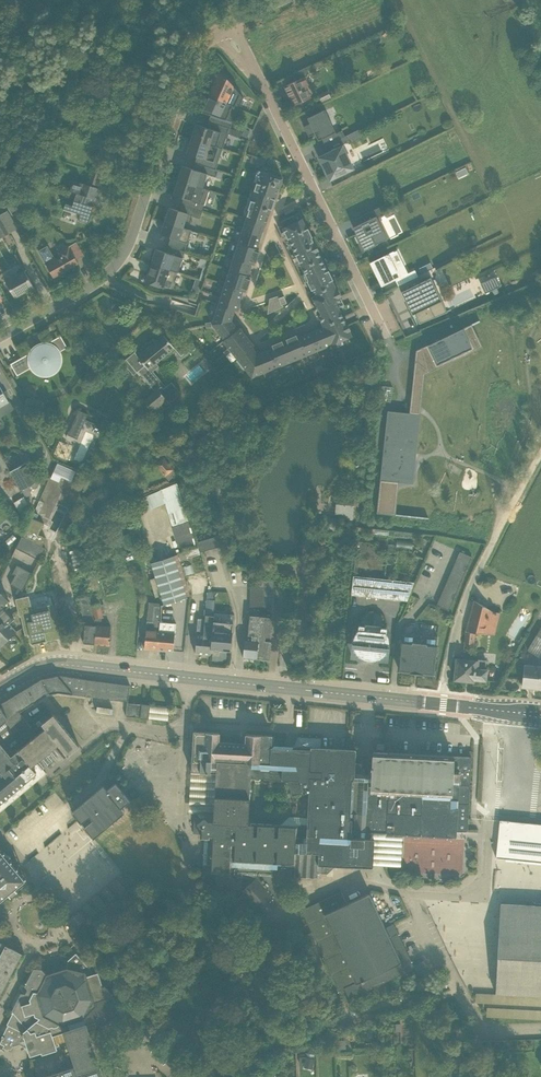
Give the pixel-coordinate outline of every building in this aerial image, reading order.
[(221,70),(210,93),(238,107),(243,96),(221,70)] [(282,86),(291,105),(312,96),(303,76),(282,86)] [(238,107),(210,93),(202,111),(233,121),(238,107)] [(317,140),(334,132),(323,108),(306,116),(309,122),(302,125),(307,136),(313,133),(317,140)] [(193,122),(188,137),(216,146),(221,131),(193,122)] [(350,129),(338,135),(342,143),(354,137),(350,129)] [(184,152),(211,160),(216,146),(188,137),(184,152)] [(326,180),(352,168),(341,143),(315,155),(326,180)] [(180,165),(175,179),(201,187),(206,173),(180,165)] [(257,170),(243,215),(268,223),(282,178),(257,170)] [(171,195),(197,203),(201,187),(175,179),(171,195)] [(75,219),(86,222),(96,188),(69,180),(62,208),(77,212),(75,219)] [(12,208),(8,199),(0,204),(0,206),(3,212),(12,208)] [(167,206),(161,221),(181,228),(186,213),(167,206)] [(381,213),(378,206),(358,215),(360,222),(350,226),(361,251),(374,245),(370,236),(381,230),(375,216),(381,213)] [(10,228),(2,209),(0,209),(0,232),(10,228)] [(268,223),(243,215),(239,227),(264,235),(268,223)] [(306,245),(312,258),(320,254),(304,218),(296,222),(301,233),(306,245)] [(157,232),(177,239),(181,228),(161,221),(157,232)] [(290,239),(301,233),(296,222),(284,227),(290,239)] [(264,235),(239,227),(235,239),(261,247),(264,235)] [(290,239),(295,250),(306,245),(301,233),(290,239)] [(261,247),(235,239),(230,256),(256,263),(261,247)] [(301,263),(312,258),(306,245),(295,250),(301,263)] [(51,278),(78,266),(69,247),(42,260),(51,278)] [(154,248),(148,262),(167,270),(173,255),(154,248)] [(378,285),(407,271),(396,249),(367,263),(378,285)] [(309,281),(329,272),(320,254),(312,258),(301,263),(309,281)] [(256,263),(230,256),(227,267),(252,275),(256,263)] [(142,278),(161,286),(167,270),(148,262),(142,278)] [(252,275),(227,267),(222,283),(247,290),(252,275)] [(11,297),(32,287),(23,269),(2,280),(11,297)] [(311,291),(334,281),(330,272),(329,272),(309,281),(307,282),(311,291)] [(418,324),(446,310),(429,276),(401,290),(418,324)] [(500,286),(496,276),(480,284),(485,293),(500,286)] [(313,291),(320,307),(340,299),(333,282),(313,291)] [(247,290),(222,283),(219,294),(244,302),(247,290)] [(244,302),(219,294),(216,303),(218,304),(237,309),(241,311),(244,302)] [(272,294),(260,296),(262,309),(274,308),(272,294)] [(316,309),(320,318),(341,309),(344,308),(340,299),(320,307),(316,309)] [(234,320),(237,309),(218,304),(212,325),(234,320)] [(324,328),(331,345),(352,337),(341,309),(320,318),(324,328)] [(239,327),(234,320),(212,325),(223,339),(239,327)] [(247,337),(239,327),(223,339),(222,340),(230,350),(247,337)] [(472,347),(462,327),(415,350),(410,400),(409,412),(387,409),(376,514),(395,516),(398,484),(413,485),(421,408),(425,370),(472,347)] [(324,328),(311,332),(319,350),(331,345),(324,328)] [(311,332),(300,337),(307,355),(319,350),(311,332)] [(65,347),(59,334),(47,341),(44,341),(40,341),(36,343),(33,345),(30,347),(28,350),(25,354),(9,363),(16,375),(28,368),(31,373),(35,375),(38,377),(43,377),(48,377),(52,375),(55,372),(58,369),(60,365),(61,361),(61,358),(59,354),(59,351),(65,347)] [(147,369),(173,348),(161,334),(135,355),(147,369)] [(254,345),(247,337),(230,350),(236,359),(238,358),(252,347),(254,345)] [(300,337),(285,344),(292,361),(307,355),(300,337)] [(285,344),(271,349),(278,367),(292,361),(285,344)] [(259,354),(252,347),(238,358),(252,377),(266,372),(259,354)] [(271,349),(259,354),(266,372),(278,367),(271,349)] [(182,386),(203,369),(191,354),(170,371),(182,386)] [(10,408),(0,389),(0,413),(10,408)] [(94,424),(72,411),(59,435),(78,446),(83,436),(86,438),(94,424)] [(158,458),(149,463),(157,476),(165,471),(158,458)] [(35,490),(18,460),(0,470),(18,500),(35,490)] [(48,492),(59,467),(49,463),(39,488),(48,492)] [(168,483),(138,494),(144,509),(156,504),(165,527),(182,521),(168,483)] [(329,493),(328,515),(334,516),(334,521),(346,521),(347,494),(329,493)] [(13,512),(22,505),(14,495),(5,503),(13,512)] [(15,590),(36,546),(14,536),(3,560),(10,563),(1,583),(15,590)] [(206,537),(190,541),(193,552),(208,548),(206,537)] [(155,603),(180,596),(170,560),(191,555),(189,547),(143,560),(148,579),(143,580),(147,597),(153,596),(155,603)] [(472,557),(458,551),(436,605),(449,611),(472,557)] [(216,564),(197,568),(201,591),(220,587),(216,564)] [(414,582),(353,576),(351,596),(407,601),(414,582)] [(93,580),(93,595),(106,594),(106,579),(93,580)] [(20,595),(9,596),(11,611),(22,609),(20,595)] [(491,611),(474,601),(466,631),(466,643),(474,644),(475,633),(495,635),(499,616),(500,613),(491,611)] [(84,604),(88,617),(94,615),(91,602),(84,604)] [(31,644),(58,638),(53,615),(26,621),(31,644)] [(209,654),(213,617),(203,615),(201,635),(194,635),(192,652),(209,654)] [(256,658),(260,617),(248,616),(246,635),(249,636),(248,640),(242,640),(241,656),(256,658)] [(209,654),(224,656),(227,636),(217,635),(219,617),(213,617),(209,654)] [(256,658),(269,659),(270,642),(263,641),(263,638),(271,639),(273,619),(260,617),(256,658)] [(14,631),(4,621),(0,624),(0,645),(14,631)] [(155,650),(158,624),(145,622),(142,649),(155,650)] [(93,644),(94,626),(81,624),(80,643),(93,644)] [(155,650),(171,652),(174,625),(158,624),(155,650)] [(93,644),(108,645),(110,627),(94,626),(93,644)] [(348,660),(387,664),(390,630),(351,626),(348,660)] [(520,648),(532,655),(540,640),(540,634),(531,628),(520,648)] [(399,671),(432,675),(436,637),(403,633),(399,671)] [(454,679),(483,683),(485,668),(477,667),(478,661),(457,659),(454,679)] [(540,691),(540,666),(522,664),(519,688),(540,691)] [(37,781),(43,776),(38,771),(60,752),(63,760),(79,745),(50,710),(32,727),(18,713),(43,696),(58,692),(125,701),(123,716),(168,721),(169,706),(128,701),(130,685),(60,675),(41,679),(0,704),(0,813),(37,781)] [(231,872),(231,867),(277,869),(277,865),(294,866),(294,876),(317,877),(318,873),(327,873),(335,866),(372,867),(375,833),(386,833),(386,835),(456,838),(456,831),(467,831),(471,757),(376,752),(376,759),(373,759),(372,763),(355,763),(355,750),(320,748),(321,739),(321,738),(297,737),(293,746),(281,746),(282,738),(274,738),(274,735),(246,734),(245,741),(240,740),(241,743),(219,742),(219,732),(193,731),(193,739),(191,772),(190,772),(190,774),(191,774),(189,812),(196,813),(199,816),(198,817),(194,817),(193,833),(200,834),(200,839),(204,839),(202,879),(212,880),(212,872),(231,872)] [(103,786),(71,812),(78,819),(93,838),(124,812),(120,807),(129,800),(115,783),(106,790),(103,786)] [(497,819),(494,856),(540,861),(540,823),(497,819)] [(24,880),(0,851),(0,901),(24,880)] [(226,885),(240,892),(263,917),(290,889),(286,885),(294,876),(294,866),(277,865),(277,869),(231,867),(231,872),(212,872),(212,880),(202,879),(216,894),(226,885)] [(335,891),(304,904),(339,985),(346,982),(352,995),(409,970),(386,917),(378,921),(366,894),(341,905),(335,891)] [(540,996),(540,904),(498,903),(495,995),(540,996)] [(21,953),(0,942),(0,995),(21,953)] [(58,1043),(66,1040),(63,1032),(86,1024),(96,1021),(103,1024),(111,1020),(113,1018),(118,1013),(120,1008),(121,1004),(120,1002),(105,985),(103,986),(98,972),(91,974),(92,971),(76,953),(68,960),(67,968),(47,974),(42,969),(33,968),(25,985),(21,985),(11,1005),(13,1007),(12,1011),(13,1012),(7,1024),(8,1025),(1,1037),(2,1038),(0,1043),(4,1045),(3,1048),(8,1050),(9,1048),(12,1048),(12,1047),(19,1045),(26,1048),(27,1052),(29,1053),(30,1056),(41,1052),(42,1055),(57,1050),(56,1047),(59,1046),(58,1043)] [(63,1032),(66,1040),(74,1065),(78,1076),(104,1076),(86,1024),(63,1032)] [(297,1060),(296,1070),(304,1070),(304,1060),(297,1060)] [(74,1065),(42,1075),(43,1076),(78,1076),(74,1065)]
